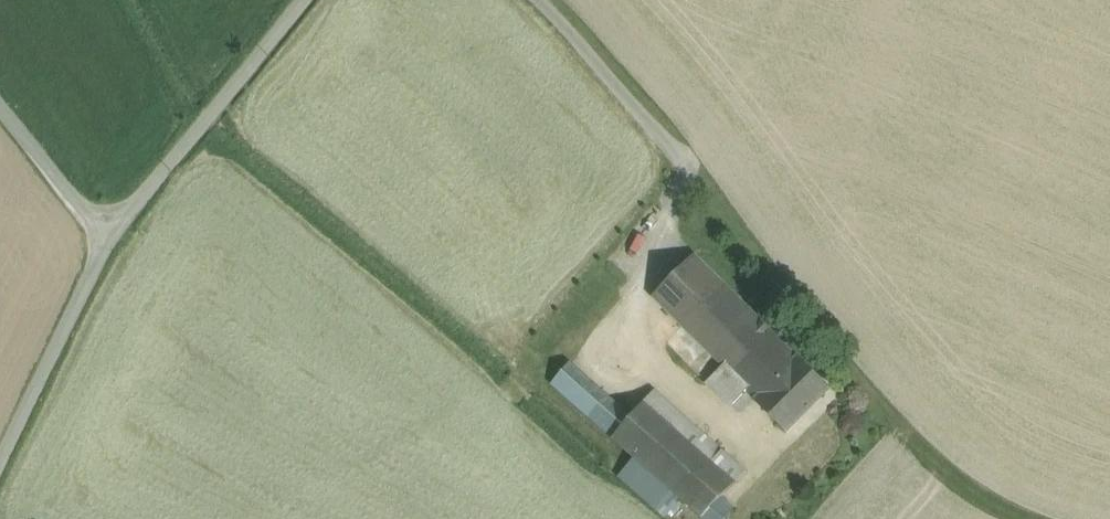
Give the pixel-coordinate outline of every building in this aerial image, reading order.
[(695,255),(653,297),(683,326),(724,285),(695,255)] [(798,358),(724,285),(683,326),(723,366),(747,390),(756,400),(798,358)] [(756,400),(755,401),(786,433),(831,388),(799,356),(798,358),(756,400)] [(630,418),(569,364),(551,384),(612,438),(630,418)] [(747,390),(723,366),(706,383),(730,407),(747,390)] [(746,473),(653,391),(630,418),(612,438),(634,458),(681,499),(702,518),(721,498),(746,473)] [(681,499),(634,458),(619,476),(666,517),(681,499)] [(702,518),(703,518),(724,518),(733,510),(721,498),(702,518)]
